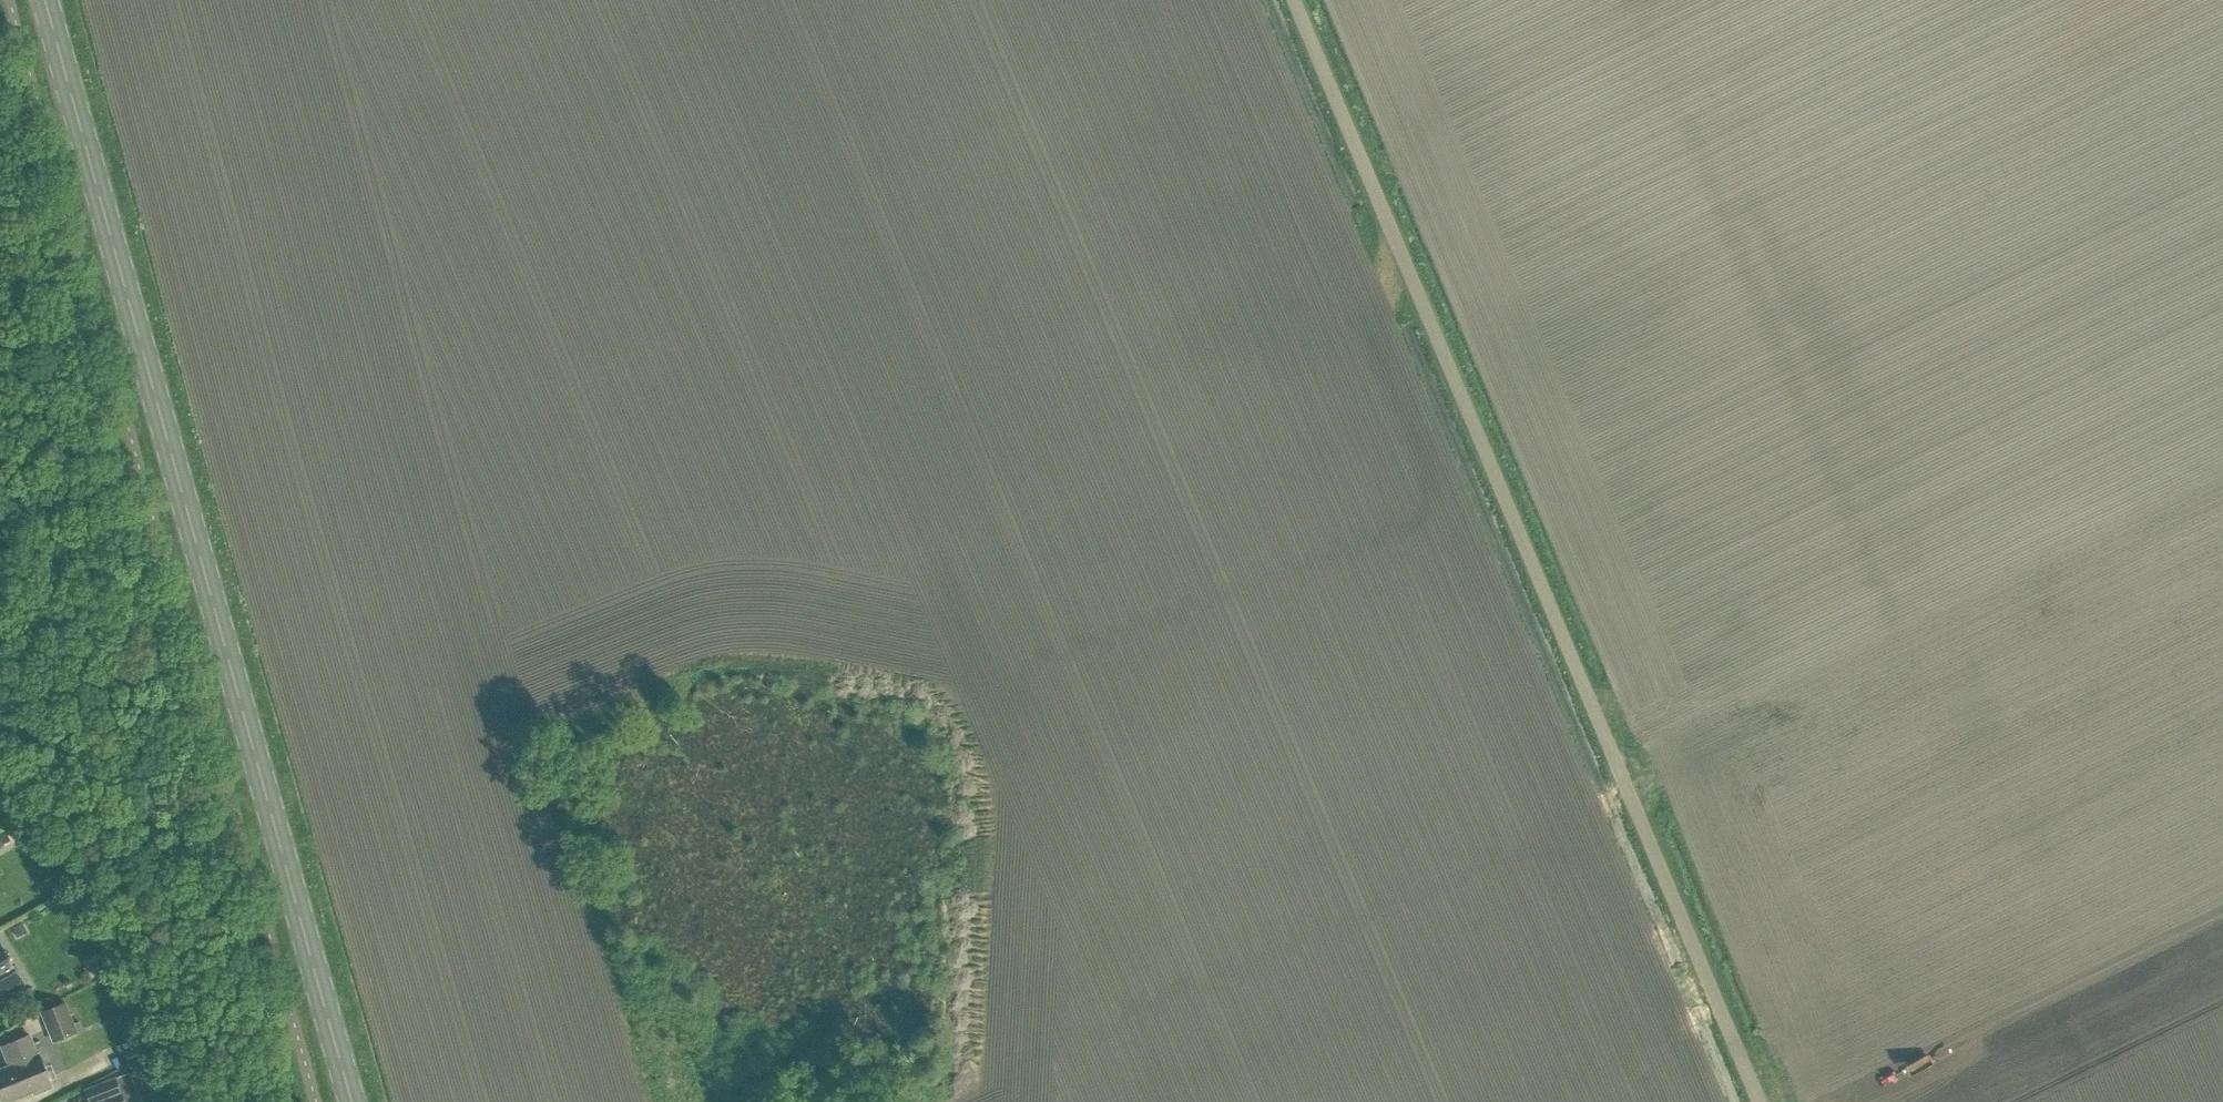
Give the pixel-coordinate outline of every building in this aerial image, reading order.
[(5,828),(11,842),(32,832),(25,819),(5,828)] [(57,874),(47,879),(55,895),(65,890),(57,874)] [(25,932),(27,931),(23,921),(12,926),(17,936),(25,932)] [(21,983),(0,947),(0,995),(21,983)] [(41,1010),(54,1041),(78,1031),(65,1000),(41,1010)] [(118,1018),(122,1029),(131,1026),(127,1015),(118,1018)] [(29,1035),(0,1046),(8,1065),(0,1068),(0,1095),(3,1101),(6,1101),(32,1092),(33,1094),(51,1087),(37,1053),(36,1054),(29,1035)] [(141,1101),(130,1072),(116,1077),(116,1076),(85,1088),(90,1101),(138,1101),(141,1101)]
